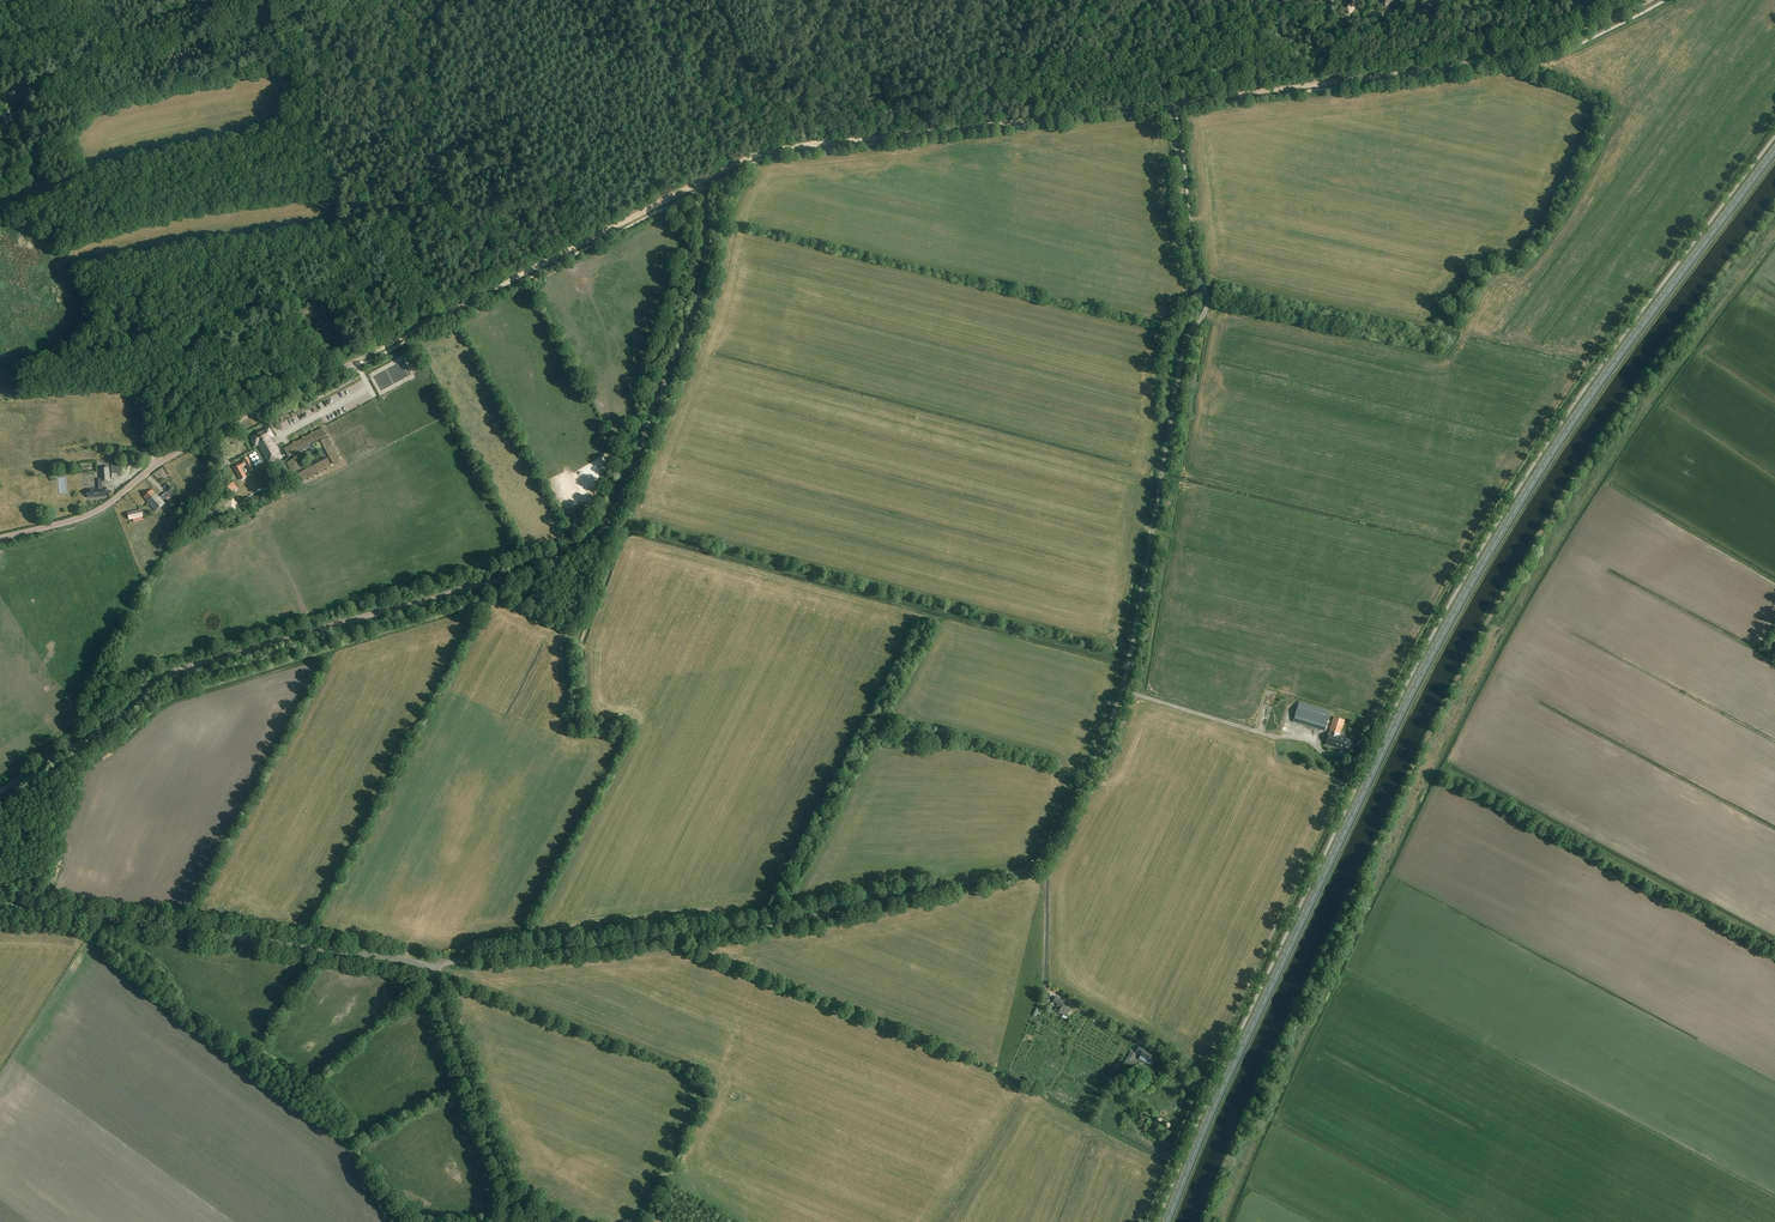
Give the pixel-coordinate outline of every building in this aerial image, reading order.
[(1356,3),(1351,0),(1350,0),(1346,5),(1345,4),(1342,8),(1350,14),(1355,7),(1354,6),(1356,3)] [(12,93),(7,95),(11,103),(21,98),(15,87),(10,89),(12,93)] [(1,116),(5,125),(13,121),(8,112),(1,116)] [(316,306),(322,304),(319,298),(313,300),(316,306)] [(314,324),(318,331),(326,326),(328,325),(326,321),(324,323),(323,320),(314,324)] [(287,462),(280,459),(283,457),(275,443),(274,444),(271,438),(274,436),(270,428),(251,438),(256,446),(257,445),(260,451),(268,465),(274,462),(290,478),(299,476),(302,481),(330,466),(329,465),(332,464),(332,465),(339,461),(337,459),(339,457),(338,455),(336,456),(333,450),(334,448),(333,446),(331,447),(321,430),(314,434),(313,432),(310,433),(311,435),(305,439),(304,437),(302,438),(302,440),(296,443),(295,442),(292,443),(293,445),(284,450),(287,457),(288,459),(287,462)] [(242,461),(232,467),(233,467),(240,480),(246,477),(244,473),(243,474),(242,472),(242,471),(243,471),(241,468),(245,466),(245,465),(246,464),(250,472),(254,470),(248,458),(247,457),(243,460),(243,461),(244,462),(243,462),(242,461)] [(118,460),(110,460),(111,467),(111,474),(119,473),(119,467),(118,460)] [(100,468),(101,479),(101,482),(102,482),(110,481),(109,467),(100,468)] [(55,494),(55,480),(47,481),(47,494),(55,494)] [(227,487),(225,489),(231,495),(233,493),(238,489),(233,482),(227,487)] [(86,497),(106,497),(106,488),(102,488),(99,488),(86,489),(86,497)] [(147,502),(156,511),(165,504),(163,501),(166,499),(169,497),(169,496),(166,493),(159,498),(156,494),(156,495),(152,490),(144,497),(148,501),(147,502)] [(139,496),(135,499),(145,515),(150,512),(139,496)] [(219,509),(214,504),(203,514),(208,519),(219,509)] [(129,520),(144,516),(142,511),(128,514),(129,520)] [(347,645),(334,648),(336,656),(349,653),(347,645)] [(1263,718),(1270,721),(1277,704),(1270,701),(1263,718)] [(1325,732),(1331,711),(1300,702),(1293,722),(1325,732)] [(1326,744),(1329,746),(1340,749),(1341,747),(1351,750),(1354,741),(1347,739),(1347,738),(1340,736),(1345,720),(1334,717),(1329,732),(1330,733),(1328,737),(1326,744)] [(1068,1017),(1071,1011),(1066,1008),(1067,1007),(1063,1005),(1065,1001),(1056,997),(1054,1002),(1058,1004),(1054,1010),(1068,1017)] [(1140,1056),(1147,1059),(1146,1062),(1150,1065),(1153,1060),(1150,1059),(1153,1054),(1148,1052),(1149,1051),(1140,1046),(1136,1052),(1141,1055),(1140,1056)] [(1126,1062),(1134,1067),(1137,1062),(1133,1060),(1136,1055),(1132,1052),(1126,1062)]
